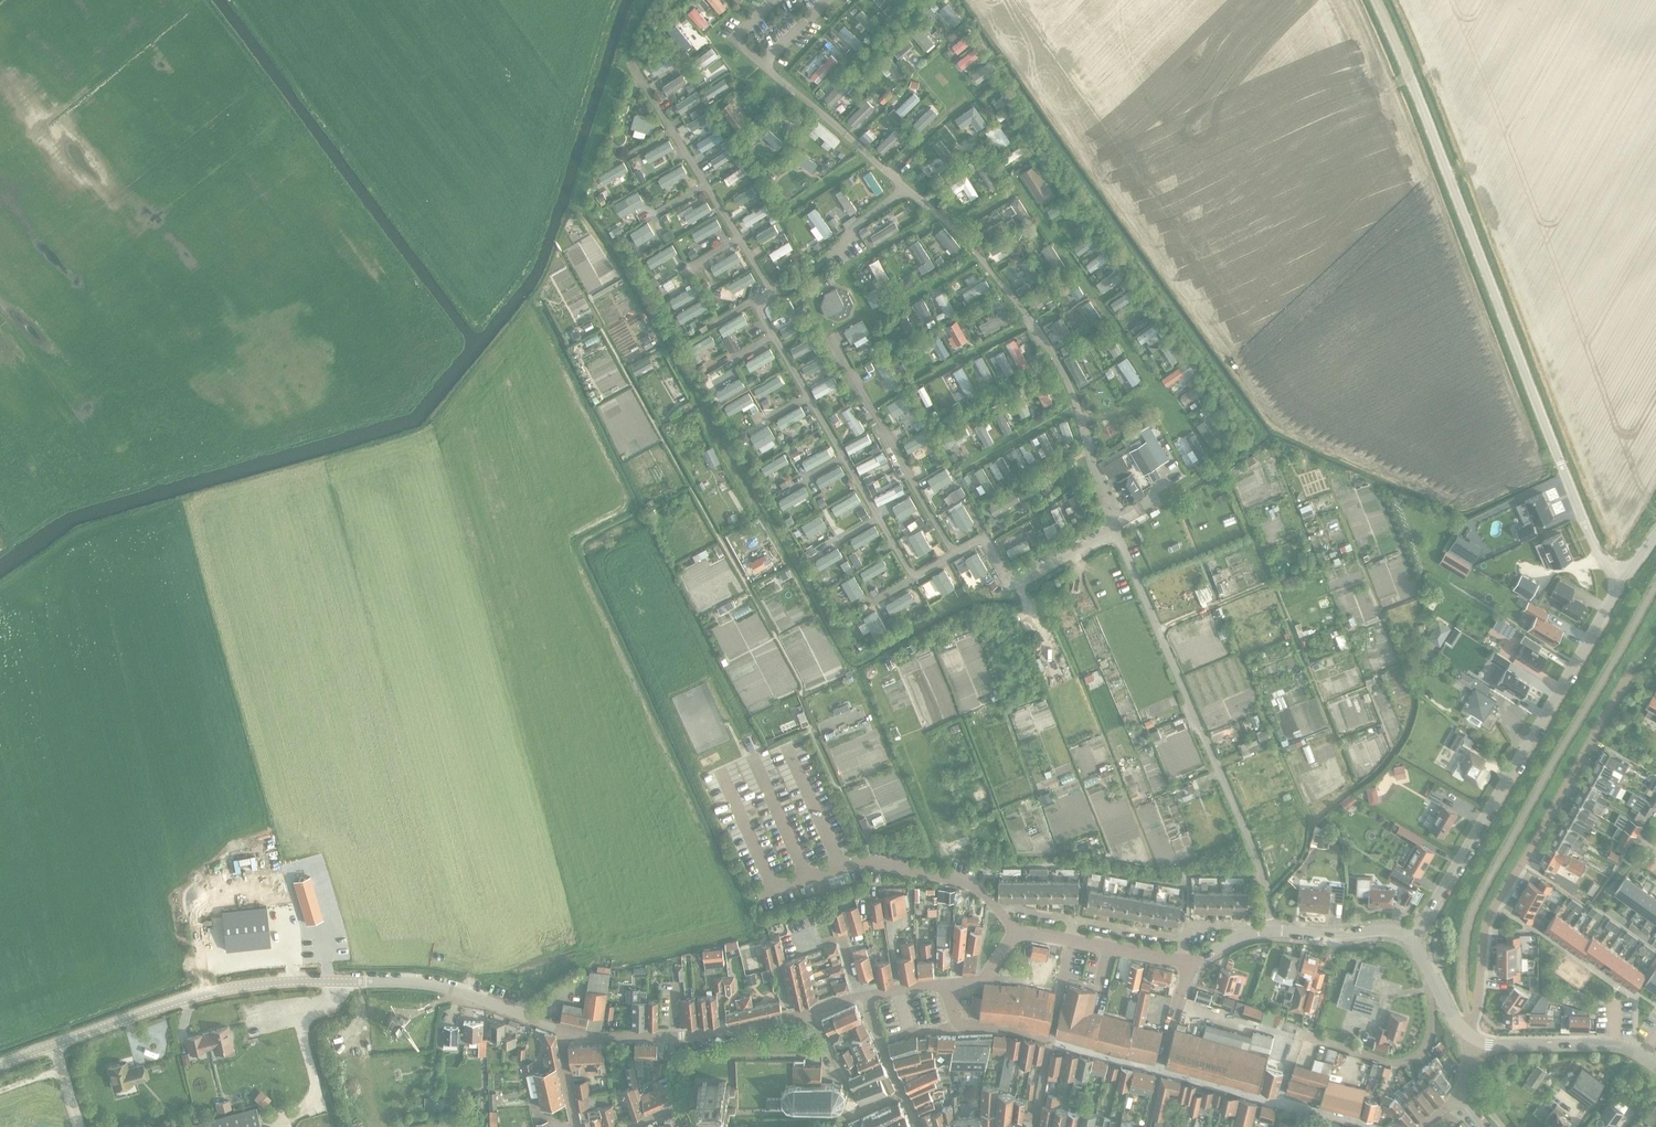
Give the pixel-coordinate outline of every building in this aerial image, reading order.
[(722,0),(710,0),(719,11),(726,5),(722,0)] [(891,18),(898,11),(887,0),(875,0),(891,18)] [(941,7),(940,7),(955,25),(961,20),(947,2),(941,7)] [(709,20),(693,4),(686,11),(701,27),(709,20)] [(878,24),(862,8),(855,15),(872,31),(878,24)] [(881,13),(876,18),(882,24),(887,19),(881,13)] [(685,15),(679,19),(683,24),(688,19),(685,15)] [(669,30),(682,49),(689,43),(675,25),(669,30)] [(864,39),(848,25),(842,32),(859,46),(864,39)] [(971,30),(953,44),(958,51),(976,37),(971,30)] [(866,31),(861,35),(865,39),(870,35),(866,31)] [(953,31),(948,36),(952,40),(957,36),(953,31)] [(934,46),(922,32),(917,37),(929,50),(934,46)] [(903,51),(914,42),(907,34),(896,43),(903,51)] [(695,58),(702,68),(719,55),(713,45),(695,58)] [(981,45),(976,49),(980,53),(981,54),(979,55),(980,57),(984,62),(990,57),(986,52),(981,45)] [(975,46),(957,60),(963,67),(980,53),(975,47),(975,46)] [(850,47),(846,52),(852,57),(856,52),(850,47)] [(672,52),(654,64),(658,71),(677,59),(672,52)] [(887,52),(881,58),(898,77),(904,71),(887,52)] [(838,59),(831,53),(811,74),(819,81),(838,59)] [(991,59),(973,73),(979,81),(997,67),(991,59)] [(680,62),(676,65),(680,70),(684,67),(680,62)] [(683,72),(663,85),(668,93),(688,80),(683,72)] [(702,75),(696,79),(700,85),(707,81),(702,75)] [(844,76),(823,98),(831,105),(852,84),(844,76)] [(718,81),(703,91),(707,97),(708,98),(728,85),(724,78),(718,81)] [(691,82),(686,86),(689,92),(695,88),(691,82)] [(888,89),(879,98),(884,104),(893,94),(888,89)] [(679,101),(683,109),(701,98),(696,90),(679,101)] [(1011,90),(994,101),(998,108),(1016,97),(1011,90)] [(903,115),(921,97),(915,91),(896,109),(897,109),(903,115)] [(871,93),(868,96),(872,101),(876,97),(871,93)] [(867,98),(847,117),(855,125),(875,106),(867,98)] [(705,103),(696,110),(698,114),(708,108),(705,103)] [(731,104),(724,109),(737,128),(745,122),(731,104)] [(978,129),(988,122),(974,104),(956,117),(963,126),(972,120),(978,129)] [(799,123),(805,115),(792,105),(786,112),(799,123)] [(939,111),(933,105),(915,122),(921,128),(939,111)] [(894,108),(888,113),(898,123),(903,118),(894,108)] [(709,110),(689,122),(693,129),(714,117),(709,110)] [(1002,111),(996,115),(1000,121),(1006,117),(1002,111)] [(635,114),(631,127),(651,133),(655,120),(635,114)] [(911,114),(906,119),(910,122),(915,118),(911,114)] [(819,118),(812,125),(834,145),(841,137),(819,118)] [(955,120),(949,125),(963,144),(970,139),(955,120)] [(999,123),(988,130),(1000,148),(1011,141),(999,123)] [(783,141),(768,127),(762,134),(777,147),(783,141)] [(908,127),(903,131),(908,137),(913,132),(908,127)] [(895,128),(877,145),(883,151),(901,135),(895,128)] [(717,129),(696,142),(701,151),(723,138),(717,129)] [(956,156),(941,137),(933,144),(949,162),(956,156)] [(669,139),(644,153),(649,161),(674,147),(669,139)] [(727,141),(721,144),(723,149),(729,145),(727,141)] [(713,158),(717,165),(738,152),(734,145),(713,158)] [(1020,145),(1002,157),(1006,163),(1024,151),(1020,145)] [(614,148),(605,153),(608,159),(618,154),(614,148)] [(742,156),(736,160),(740,165),(745,162),(742,156)] [(823,162),(829,166),(829,165),(831,166),(834,161),(832,160),(833,159),(828,156),(823,162)] [(623,160),(599,174),(604,183),(628,169),(623,160)] [(1002,184),(988,162),(979,168),(993,190),(1002,184)] [(973,163),(968,167),(972,173),(977,170),(973,163)] [(682,164),(658,178),(663,186),(687,172),(682,164)] [(724,177),(729,185),(747,172),(743,165),(724,177)] [(821,165),(818,171),(824,174),(827,169),(821,165)] [(948,165),(939,172),(945,179),(953,172),(948,165)] [(640,167),(634,170),(640,181),(646,178),(640,167)] [(1030,167),(1021,172),(1039,199),(1047,194),(1030,167)] [(871,170),(864,174),(876,194),(884,189),(871,170)] [(775,172),(769,180),(788,193),(794,186),(775,172)] [(971,198),(979,193),(967,174),(951,184),(956,191),(964,187),(971,198)] [(752,175),(748,178),(752,184),(756,182),(752,175)] [(853,175),(845,179),(849,184),(856,180),(853,175)] [(752,186),(733,198),(738,205),(756,193),(752,186)] [(1067,186),(1062,189),(1066,195),(1071,192),(1067,186)] [(843,187),(836,192),(850,213),(857,209),(843,187)] [(603,191),(596,195),(599,201),(599,200),(602,204),(606,202),(604,198),(606,197),(603,191)] [(619,201),(626,213),(645,203),(638,191),(619,201)] [(763,195),(758,197),(762,203),(766,201),(763,195)] [(660,196),(652,200),(655,206),(662,202),(660,196)] [(1033,218),(1019,196),(1011,202),(1024,223),(1033,218)] [(1067,198),(1048,209),(1052,217),(1072,205),(1067,197),(1067,198)] [(684,214),(689,222),(712,209),(707,200),(684,214)] [(764,204),(742,217),(747,225),(768,212),(764,204)] [(834,231),(816,206),(807,212),(825,237),(834,231)] [(996,209),(990,212),(994,218),(1000,215),(996,209)] [(777,214),(769,219),(772,223),(780,219),(777,214)] [(835,216),(829,220),(833,226),(839,222),(835,216)] [(1078,216),(1058,228),(1063,236),(1082,223),(1078,216)] [(718,217),(693,231),(698,240),(722,226),(718,217)] [(1012,218),(1006,222),(1009,227),(1015,223),(1012,218)] [(1002,219),(982,231),(988,240),(1007,227),(1002,219)] [(896,221),(872,236),(876,244),(901,229),(896,221)] [(630,232),(638,244),(655,234),(648,222),(630,232)] [(620,224),(612,229),(616,235),(624,230),(620,224)] [(757,234),(761,243),(780,231),(775,224),(757,234)] [(963,247),(944,225),(936,233),(954,254),(963,247)] [(867,226),(859,231),(862,235),(869,231),(867,226)] [(1017,230),(1013,236),(1018,239),(1022,233),(1017,230)] [(668,231),(662,235),(666,240),(671,237),(668,231)] [(784,232),(779,235),(783,242),(788,239),(784,232)] [(989,246),(993,254),(1014,243),(1010,234),(989,246)] [(1092,234),(1073,248),(1077,253),(1096,240),(1092,234)] [(931,258),(918,238),(911,243),(923,263),(931,258)] [(773,259),(793,247),(789,240),(769,252),(773,259)] [(818,241),(812,245),(817,251),(822,247),(818,241)] [(1065,264),(1051,242),(1042,247),(1055,270),(1065,264)] [(647,259),(652,267),(678,251),(673,243),(647,259)] [(695,248),(688,252),(691,257),(698,254),(695,248)] [(798,250),(792,254),(797,261),(802,257),(798,250)] [(1087,263),(1086,263),(1091,270),(1110,257),(1105,250),(1087,263)] [(711,266),(716,274),(742,258),(738,251),(711,266)] [(940,256),(935,260),(940,266),(945,261),(940,256)] [(1021,261),(1035,283),(1043,278),(1030,256),(1021,261)] [(879,257),(870,262),(884,290),(894,285),(879,257)] [(729,284),(734,293),(756,280),(751,271),(729,284)] [(1111,271),(1096,282),(1100,287),(1115,277),(1111,271)] [(1093,274),(1089,277),(1094,283),(1098,280),(1093,274)] [(654,275),(647,279),(651,286),(659,282),(654,275)] [(1080,298),(1086,294),(1074,275),(1068,279),(1080,298)] [(672,278),(664,283),(667,288),(675,284),(672,278)] [(1128,278),(1121,283),(1125,288),(1132,283),(1128,278)] [(991,288),(986,279),(963,292),(968,301),(991,288)] [(1054,279),(1049,282),(1055,292),(1060,289),(1054,279)] [(706,280),(700,283),(705,291),(711,288),(706,280)] [(1028,281),(1016,288),(1020,294),(1031,287),(1028,281)] [(669,299),(674,307),(701,292),(696,284),(669,299)] [(659,286),(653,289),(656,295),(662,291),(659,286)] [(825,292),(820,305),(826,315),(838,320),(849,314),(853,302),(847,291),(836,287),(825,292)] [(1045,287),(1027,297),(1032,306),(1050,296),(1045,287)] [(1133,287),(1111,302),(1116,309),(1138,294),(1133,287)] [(874,290),(865,295),(872,306),(881,301),(874,290)] [(955,310),(944,291),(936,295),(947,314),(955,310)] [(935,317),(923,297),(915,301),(927,322),(935,317)] [(995,299),(990,302),(993,308),(1001,303),(998,298),(995,299)] [(703,299),(676,314),(681,322),(707,307),(703,299)] [(789,299),(770,311),(775,319),(794,307),(789,299)] [(1053,299),(1047,302),(1050,308),(1056,305),(1053,299)] [(1106,322),(1090,299),(1083,304),(1098,327),(1106,322)] [(803,304),(794,310),(798,317),(807,311),(803,304)] [(980,323),(986,333),(1012,320),(1007,309),(980,323)] [(918,333),(906,312),(898,316),(911,337),(918,333)] [(720,327),(725,335),(749,321),(744,313),(720,327)] [(1053,322),(1066,343),(1075,338),(1064,317),(1053,322)] [(781,328),(786,336),(804,326),(799,318),(781,328)] [(1140,318),(1135,322),(1139,328),(1145,324),(1140,318)] [(965,338),(956,319),(946,324),(951,332),(947,334),(952,344),(965,338)] [(844,330),(851,343),(869,332),(862,320),(844,330)] [(1142,342),(1161,329),(1156,322),(1137,335),(1142,342)] [(706,323),(700,326),(703,332),(709,328),(706,323)] [(579,326),(572,330),(575,336),(582,332),(579,326)] [(809,329),(799,334),(802,340),(812,335),(809,329)] [(1110,330),(1102,336),(1115,355),(1123,350),(1110,330)] [(817,332),(812,334),(815,341),(820,338),(817,332)] [(687,348),(692,356),(695,355),(717,342),(712,333),(687,348)] [(1161,336),(1165,342),(1170,338),(1166,333),(1161,336)] [(642,336),(646,344),(651,341),(647,334),(642,336)] [(1098,335),(1091,339),(1094,344),(1101,339),(1098,335)] [(791,348),(796,356),(817,345),(813,337),(791,348)] [(1029,364),(1015,338),(1006,343),(1020,369),(1021,369),(1029,364)] [(736,340),(727,346),(731,352),(740,347),(736,340)] [(1181,358),(1171,342),(1163,347),(1174,363),(1181,358)] [(946,344),(926,355),(929,361),(949,350),(946,344)] [(770,348),(746,362),(751,370),(775,356),(770,348)] [(1014,370),(1004,350),(996,355),(1006,374),(1014,370)] [(1090,350),(1084,354),(1089,361),(1094,357),(1090,350)] [(1088,379),(1073,353),(1065,357),(1080,384),(1088,379)] [(692,356),(690,358),(694,364),(699,361),(695,355),(692,356)] [(802,366),(806,374),(825,364),(821,356),(802,366)] [(1142,378),(1127,356),(1118,362),(1133,384),(1142,378)] [(899,383),(883,357),(875,362),(891,388),(899,383)] [(871,361),(865,365),(868,371),(874,367),(871,361)] [(1041,361),(1035,364),(1038,370),(1044,367),(1041,361)] [(703,362),(698,366),(701,371),(706,367),(703,362)] [(637,363),(632,366),(636,373),(641,371),(637,363)] [(903,363),(898,365),(902,372),(907,370),(903,363)] [(1164,378),(1168,384),(1190,369),(1185,363),(1164,378)] [(977,391),(963,365),(954,370),(968,396),(977,391)] [(831,367),(825,370),(828,376),(833,373),(831,367)] [(1110,368),(1105,371),(1109,377),(1114,374),(1110,368)] [(708,375),(702,379),(706,385),(711,381),(708,375)] [(779,375),(754,389),(759,397),(783,383),(779,375)] [(752,376),(747,379),(751,385),(756,382),(752,376)] [(812,388),(817,397),(839,385),(834,376),(812,388)] [(1196,377),(1187,383),(1190,387),(1199,381),(1196,377)] [(741,378),(717,392),(721,400),(745,387),(741,378)] [(1010,380),(1001,385),(1004,390),(1012,385),(1010,380)] [(1053,401),(1043,381),(1035,386),(1045,405),(1053,401)] [(1182,395),(1187,403),(1205,390),(1200,383),(1182,395)] [(933,402),(924,384),(917,388),(927,406),(933,402)] [(749,392),(724,406),(729,414),(754,400),(749,392)] [(1208,392),(1202,396),(1205,400),(1211,396),(1208,392)] [(1031,412),(1021,393),(1013,397),(1022,416),(1031,412)] [(887,404),(894,416),(913,406),(906,394),(887,404)] [(767,397),(762,401),(765,406),(771,403),(767,397)] [(1193,412),(1197,419),(1217,406),(1212,399),(1193,412)] [(690,400),(680,405),(683,411),(693,406),(690,400)] [(756,403),(750,406),(754,412),(759,409),(756,403)] [(801,405),(777,419),(781,427),(806,413),(801,405)] [(841,410),(855,434),(865,429),(850,405),(841,410)] [(1002,410),(994,414),(1006,434),(1013,430),(1002,410)] [(835,413),(829,417),(832,422),(839,419),(835,413)] [(940,417),(929,423),(933,430),(944,424),(940,417)] [(1207,418),(1199,423),(1212,442),(1220,438),(1207,418)] [(921,419),(915,422),(918,428),(924,424),(921,419)] [(1069,419),(1058,423),(1065,442),(1075,439),(1069,419)] [(982,421),(975,425),(986,446),(993,441),(982,421)] [(750,436),(757,448),(775,437),(768,425),(750,436)] [(970,432),(967,425),(946,437),(949,443),(970,432)] [(1145,441),(1130,450),(1135,458),(1144,473),(1149,471),(1154,479),(1161,475),(1156,466),(1159,464),(1169,458),(1160,444),(1149,425),(1140,429),(1146,440),(1145,441)] [(1046,429),(1036,435),(1047,454),(1057,449),(1046,429)] [(927,431),(904,444),(909,452),(932,439),(927,431)] [(845,444),(850,453),(872,441),(868,433),(867,433),(845,444)] [(1206,455),(1195,437),(1189,441),(1200,459),(1206,455)] [(746,438),(740,442),(743,448),(746,446),(748,441),(746,438)] [(1032,466),(1038,462),(1027,442),(1020,446),(1032,466)] [(797,445),(790,449),(794,455),(801,452),(797,445)] [(713,446),(702,451),(709,466),(721,461),(713,446)] [(827,447),(802,461),(802,462),(807,469),(832,456),(827,447)] [(1070,453),(1074,460),(1084,453),(1079,447),(1070,453)] [(884,451),(856,464),(861,473),(888,460),(884,451)] [(955,451),(949,455),(953,461),(959,458),(955,451)] [(762,465),(767,474),(789,461),(784,453),(762,465)] [(1244,459),(1248,465),(1256,460),(1252,454),(1244,459)] [(1016,479),(1003,455),(995,459),(1008,483),(1016,479)] [(1117,480),(1129,500),(1143,492),(1131,472),(1129,473),(1125,467),(1128,465),(1126,463),(1121,455),(1103,466),(1107,473),(1109,477),(1115,473),(1119,479),(1117,480)] [(941,456),(934,460),(937,465),(944,461),(941,456)] [(841,465),(816,479),(821,487),(845,473),(841,465)] [(996,489),(983,466),(975,471),(988,494),(996,489)] [(927,479),(934,490),(952,480),(945,468),(927,479)] [(1044,469),(1036,473),(1046,491),(1053,487),(1044,469)] [(967,473),(960,477),(964,483),(971,479),(967,473)] [(871,474),(863,478),(865,483),(873,478),(871,474)] [(873,482),(868,485),(872,493),(877,490),(873,482)] [(874,496),(878,505),(906,491),(902,483),(874,496)] [(1024,483),(1018,487),(1022,493),(1028,489),(1024,483)] [(805,485),(779,501),(783,509),(810,494),(805,485)] [(960,486),(955,489),(957,493),(959,497),(965,493),(960,486)] [(1021,499),(1015,490),(990,506),(995,515),(1021,499)] [(856,492),(832,506),(838,515),(862,501),(856,492)] [(1525,524),(1516,528),(1521,540),(1538,533),(1534,525),(1553,516),(1543,492),(1525,500),(1533,517),(1524,521),(1525,524)] [(1077,494),(1069,497),(1079,517),(1086,514),(1077,494)] [(823,496),(818,499),(822,506),(827,503),(823,496)] [(892,507),(900,519),(917,509),(910,496),(892,507)] [(951,512),(962,530),(974,523),(963,505),(951,512)] [(1060,505),(1052,508),(1061,529),(1069,526),(1060,505)] [(654,508),(648,512),(651,517),(657,513),(654,508)] [(1312,508),(1302,512),(1304,517),(1314,513),(1312,508)] [(728,515),(731,521),(737,518),(734,512),(728,515)] [(801,524),(809,537),(827,526),(820,513),(801,524)] [(791,515),(785,519),(789,526),(795,522),(791,515)] [(921,515),(915,519),(919,525),(924,521),(921,515)] [(927,522),(921,526),(925,531),(930,528),(927,522)] [(875,525),(851,539),(856,548),(880,533),(875,525)] [(908,536),(919,554),(931,547),(920,529),(908,536)] [(1045,531),(1038,534),(1041,540),(1048,537),(1045,531)] [(1309,533),(1311,540),(1318,537),(1316,531),(1309,533)] [(1561,532),(1541,541),(1548,555),(1543,557),(1547,568),(1553,565),(1554,566),(1573,557),(1561,532)] [(1456,535),(1448,549),(1472,564),(1479,552),(1467,545),(1469,542),(1456,535)] [(1036,536),(1030,539),(1033,545),(1039,542),(1036,536)] [(1027,539),(1007,550),(1011,557),(1031,547),(1027,539)] [(1178,542),(1168,546),(1170,551),(1180,546),(1178,542)] [(813,543),(807,547),(811,554),(817,551),(813,543)] [(718,544),(713,546),(719,556),(723,554),(718,544)] [(706,548),(693,555),(696,560),(709,553),(706,548)] [(838,548),(816,561),(821,569),(843,556),(838,548)] [(965,559),(976,578),(988,570),(977,552),(965,559)] [(760,557),(751,562),(755,569),(765,564),(764,563),(760,557)] [(859,557),(853,560),(857,566),(862,563),(859,557)] [(861,571),(865,580),(888,567),(883,558),(861,571)] [(965,560),(957,564),(961,571),(969,567),(965,560)] [(851,564),(845,568),(848,574),(854,570),(851,564)] [(932,576),(942,594),(955,587),(944,569),(932,576)] [(786,570),(780,573),(783,579),(789,576),(786,570)] [(1221,570),(1213,573),(1220,591),(1229,588),(1221,570)] [(1522,574),(1513,588),(1530,598),(1538,584),(1522,574)] [(841,582),(852,600),(864,593),(853,575),(841,582)] [(994,579),(987,583),(990,589),(997,585),(994,579)] [(1559,579),(1550,595),(1565,604),(1562,610),(1576,618),(1585,603),(1571,594),(1574,588),(1559,579)] [(963,585),(955,589),(958,595),(966,591),(963,585)] [(876,586),(870,590),(873,595),(879,592),(876,586)] [(1533,596),(1530,600),(1537,604),(1546,589),(1544,588),(1538,599),(1533,596)] [(911,591),(886,605),(891,614),(915,599),(911,591)] [(731,600),(717,608),(720,614),(735,606),(731,600)] [(1528,602),(1523,610),(1536,617),(1528,631),(1553,646),(1563,629),(1545,618),(1548,613),(1528,602)] [(863,618),(874,635),(886,628),(876,610),(863,618)] [(893,614),(885,619),(889,626),(897,621),(893,614)] [(1499,617),(1493,627),(1498,630),(1509,637),(1515,627),(1504,620),(1499,617)] [(1440,619),(1429,637),(1441,645),(1452,627),(1440,619)] [(1300,622),(1295,624),(1299,636),(1307,633),(1305,628),(1303,629),(1300,622)] [(1341,628),(1334,631),(1341,649),(1348,647),(1343,632),(1342,633),(1341,628)] [(935,630),(930,632),(933,641),(938,639),(935,630)] [(1014,630),(1008,632),(1010,640),(1016,637),(1014,630)] [(1449,633),(1445,640),(1451,644),(1455,637),(1449,633)] [(1525,643),(1516,656),(1519,657),(1518,658),(1526,663),(1526,662),(1538,669),(1546,656),(1538,651),(1542,644),(1525,633),(1520,640),(1525,643)] [(1031,639),(1027,641),(1032,653),(1036,651),(1031,639)] [(1493,649),(1488,657),(1499,664),(1497,667),(1504,671),(1496,685),(1503,689),(1505,686),(1522,696),(1530,684),(1514,674),(1515,673),(1506,667),(1510,660),(1493,649)] [(1106,659),(1100,661),(1102,667),(1108,664),(1106,659)] [(1456,676),(1470,686),(1475,678),(1461,669),(1456,676)] [(1084,676),(1086,682),(1094,678),(1092,673),(1084,676)] [(1474,689),(1460,711),(1468,716),(1470,713),(1483,720),(1480,724),(1490,730),(1499,715),(1495,713),(1498,708),(1493,705),(1496,700),(1486,694),(1490,688),(1475,678),(1474,680),(1470,686),(1474,689)] [(1031,687),(1030,690),(1032,693),(1035,694),(1037,692),(1038,689),(1037,686),(1034,685),(1031,687)] [(1646,706),(1649,709),(1646,714),(1653,718),(1655,719),(1655,696),(1653,694),(1646,706)] [(1045,698),(1037,701),(1039,707),(1047,703),(1045,698)] [(808,717),(801,720),(803,725),(810,722),(808,717)] [(1182,717),(1174,721),(1178,730),(1186,726),(1182,717)] [(957,722),(950,725),(952,731),(960,728),(957,722)] [(1158,729),(1151,732),(1154,740),(1161,737),(1158,729)] [(1266,730),(1258,733),(1261,740),(1269,736),(1266,730)] [(1453,730),(1447,741),(1457,747),(1463,735),(1453,730)] [(1147,733),(1140,736),(1142,743),(1150,739),(1147,733)] [(1286,738),(1281,740),(1283,746),(1289,744),(1286,738)] [(1301,739),(1288,744),(1290,748),(1303,743),(1301,739)] [(1246,741),(1240,744),(1242,749),(1249,747),(1246,741)] [(1604,748),(1598,759),(1622,773),(1629,762),(1628,762),(1604,748)] [(1458,762),(1452,773),(1462,779),(1464,776),(1478,784),(1487,770),(1478,764),(1481,758),(1469,751),(1461,764),(1458,762)] [(1592,770),(1616,783),(1622,773),(1598,759),(1592,770)] [(1394,766),(1396,779),(1406,777),(1404,764),(1394,766)] [(1050,768),(1044,771),(1047,777),(1053,775),(1050,768)] [(1101,771),(1099,772),(1101,776),(1109,773),(1108,768),(1101,771)] [(1592,770),(1586,781),(1601,789),(1615,797),(1621,786),(1616,783),(1592,770)] [(1586,781),(1580,791),(1604,804),(1606,800),(1598,795),(1601,789),(1586,781)] [(1192,782),(1183,786),(1185,791),(1194,787),(1192,782)] [(1370,804),(1379,802),(1376,785),(1367,787),(1370,804)] [(983,788),(977,790),(980,799),(985,797),(983,788)] [(1427,796),(1439,803),(1443,796),(1431,788),(1427,796)] [(1580,791),(1574,802),(1589,811),(1592,805),(1601,809),(1604,804),(1580,791)] [(1351,795),(1342,802),(1347,809),(1359,800),(1351,795)] [(1637,800),(1633,807),(1648,815),(1649,816),(1654,807),(1642,801),(1638,798),(1637,800)] [(1574,802),(1568,813),(1591,826),(1592,826),(1595,820),(1586,815),(1589,811),(1574,802)] [(1430,828),(1443,835),(1457,813),(1443,805),(1430,828)] [(1648,815),(1633,807),(1632,807),(1631,810),(1637,813),(1634,818),(1643,823),(1648,815)] [(1568,813),(1562,823),(1577,832),(1580,833),(1583,828),(1588,831),(1591,826),(1568,813)] [(864,816),(858,818),(863,828),(868,825),(864,816)] [(1631,819),(1625,829),(1635,834),(1636,835),(1641,825),(1631,819)] [(1395,820),(1389,829),(1412,843),(1416,845),(1418,843),(1420,844),(1424,837),(1417,833),(1395,820)] [(975,821),(968,823),(970,831),(977,829),(975,821)] [(1562,823),(1556,834),(1580,847),(1582,843),(1573,838),(1577,832),(1562,823)] [(1619,839),(1629,844),(1634,836),(1624,830),(1619,839)] [(1315,833),(1314,841),(1328,842),(1329,835),(1315,833)] [(1556,834),(1550,845),(1565,853),(1566,852),(1568,847),(1583,856),(1586,850),(1580,847),(1556,834)] [(1615,849),(1622,853),(1626,845),(1619,841),(1615,849)] [(1404,865),(1420,875),(1426,866),(1429,861),(1434,852),(1420,844),(1418,843),(1404,865)] [(1565,853),(1550,845),(1544,855),(1540,862),(1555,871),(1561,861),(1566,864),(1565,866),(1579,874),(1585,865),(1586,863),(1566,852),(1565,853)] [(1606,858),(1615,863),(1620,855),(1610,850),(1606,858)] [(1397,861),(1391,870),(1411,882),(1412,879),(1416,873),(1410,869),(1404,866),(1397,861)] [(1391,870),(1387,877),(1407,889),(1400,902),(1406,905),(1410,898),(1413,893),(1418,885),(1419,883),(1412,879),(1411,882),(1391,870)] [(310,876),(294,881),(307,923),(322,918),(310,876)] [(1357,876),(1357,895),(1369,896),(1369,905),(1392,906),(1393,889),(1371,888),(1371,876),(1357,876)] [(1194,910),(1206,910),(1207,892),(1208,882),(1207,877),(1199,877),(1199,882),(1202,882),(1201,892),(1194,892),(1194,900),(1194,910)] [(1616,891),(1627,900),(1637,886),(1625,878),(1616,891)] [(1521,893),(1542,904),(1551,886),(1540,880),(1536,886),(1528,882),(1521,893)] [(998,899),(1011,899),(1011,881),(998,881),(998,899)] [(1011,899),(1023,899),(1023,881),(1011,881),(1011,899)] [(1023,899),(1036,899),(1036,881),(1023,881),(1023,899)] [(1036,899),(1050,899),(1049,881),(1036,881),(1036,899)] [(1050,899),(1064,899),(1064,881),(1049,881),(1050,899)] [(1064,881),(1064,899),(1078,899),(1078,881),(1064,881)] [(1586,892),(1592,896),(1599,886),(1594,882),(1586,892)] [(1317,910),(1327,911),(1329,900),(1343,902),(1345,885),(1330,883),(1325,887),(1325,890),(1301,888),(1299,908),(1310,909),(1310,907),(1317,908),(1317,910)] [(1627,900),(1639,907),(1648,894),(1637,886),(1627,900)] [(938,888),(938,900),(954,901),(954,889),(938,888)] [(1086,907),(1099,909),(1102,892),(1089,889),(1086,907)] [(1099,909),(1111,911),(1115,894),(1102,892),(1099,909)] [(1206,910),(1220,910),(1220,892),(1207,892),(1206,910)] [(1220,910),(1234,910),(1234,892),(1220,892),(1220,910)] [(1234,892),(1234,910),(1247,910),(1247,892),(1234,892)] [(1521,893),(1515,905),(1524,909),(1520,916),(1532,922),(1535,916),(1542,904),(1521,893)] [(882,897),(885,917),(905,913),(902,894),(882,897)] [(1111,911),(1124,914),(1127,896),(1115,894),(1111,911)] [(1650,916),(1655,907),(1655,900),(1648,894),(1639,907),(1650,916)] [(1124,914),(1137,916),(1140,898),(1127,896),(1124,914)] [(1137,916),(1150,918),(1154,901),(1140,898),(1137,916)] [(1568,904),(1574,908),(1578,902),(1572,898),(1568,904)] [(869,901),(871,918),(883,917),(881,899),(869,901)] [(1150,918),(1164,921),(1167,903),(1154,901),(1150,918)] [(1554,902),(1551,908),(1557,912),(1560,905),(1554,902)] [(1583,906),(1578,902),(1574,908),(1579,911),(1583,906)] [(1167,903),(1164,921),(1178,923),(1181,906),(1167,903)] [(856,905),(832,912),(838,934),(845,932),(847,931),(847,930),(850,930),(851,933),(863,930),(856,905)] [(268,906),(222,911),(226,949),(272,944),(268,906)] [(936,906),(927,907),(927,915),(936,915),(936,906)] [(1589,912),(1594,915),(1598,910),(1592,906),(1589,912)] [(1605,911),(1614,917),(1617,913),(1608,906),(1605,911)] [(1594,915),(1599,919),(1603,914),(1598,910),(1594,915)] [(1545,929),(1554,935),(1565,919),(1556,913),(1545,929)] [(1617,913),(1614,917),(1624,924),(1627,920),(1617,913)] [(954,936),(952,955),(964,956),(967,917),(963,916),(962,923),(954,922),(953,936),(954,936)] [(1565,919),(1554,935),(1562,941),(1574,926),(1565,919)] [(1606,924),(1611,928),(1615,922),(1610,919),(1606,924)] [(1611,928),(1617,932),(1621,926),(1615,922),(1611,928)] [(1628,927),(1637,934),(1641,929),(1632,923),(1628,927)] [(1574,926),(1562,941),(1571,948),(1582,932),(1574,926)] [(970,931),(967,950),(978,952),(979,952),(983,928),(975,927),(974,932),(970,931)] [(1641,929),(1637,934),(1647,940),(1650,936),(1641,929)] [(1623,936),(1629,940),(1633,935),(1627,931),(1623,936)] [(1582,932),(1571,948),(1580,954),(1582,951),(1591,938),(1582,932)] [(936,964),(949,964),(949,946),(950,934),(943,934),(936,933),(936,964)] [(775,938),(770,939),(775,961),(775,960),(784,958),(779,934),(775,935),(775,938)] [(1633,935),(1629,940),(1634,944),(1638,938),(1633,935)] [(1520,944),(1520,936),(1507,936),(1507,943),(1497,943),(1497,956),(1522,957),(1522,944),(1520,944)] [(1582,951),(1591,958),(1602,942),(1593,936),(1591,938),(1582,951)] [(775,961),(770,939),(766,940),(767,943),(762,945),(766,966),(776,964),(775,961)] [(920,943),(921,955),(935,954),(934,941),(920,943)] [(896,958),(900,982),(916,979),(912,956),(914,955),(912,942),(900,944),(902,957),(896,958)] [(1591,958),(1599,964),(1611,948),(1602,942),(1591,958)] [(1641,948),(1646,952),(1650,947),(1644,943),(1641,948)] [(824,948),(826,957),(838,953),(835,944),(824,948)] [(1032,945),(1031,953),(1047,956),(1048,948),(1032,945)] [(1434,948),(1436,955),(1445,953),(1443,945),(1434,948)] [(722,947),(703,949),(704,960),(723,959),(722,947)] [(1646,952),(1651,956),(1655,951),(1650,947),(1646,952)] [(853,958),(859,979),(873,975),(867,954),(866,954),(864,948),(852,952),(854,958),(853,958)] [(1599,964),(1608,970),(1619,954),(1611,948),(1599,964)] [(957,960),(956,973),(962,974),(976,974),(978,955),(967,955),(968,952),(965,952),(964,961),(957,960)] [(1274,970),(1272,976),(1273,978),(1282,981),(1285,980),(1287,974),(1294,976),(1299,959),(1283,954),(1278,970),(1276,969),(1274,970)] [(1306,954),(1300,972),(1309,974),(1308,977),(1307,977),(1304,986),(1309,987),(1318,957),(1306,954)] [(1608,970),(1617,976),(1628,960),(1619,954),(1608,970)] [(785,962),(787,971),(808,964),(810,963),(809,959),(807,960),(805,955),(785,962)] [(1522,957),(1497,956),(1497,969),(1506,969),(1506,977),(1519,977),(1519,970),(1522,970),(1522,957)] [(873,962),(878,986),(893,983),(889,959),(873,962)] [(1221,967),(1215,986),(1230,991),(1228,994),(1237,997),(1241,982),(1244,983),(1246,975),(1237,973),(1230,970),(1233,960),(1228,959),(1224,968),(1221,967)] [(916,962),(918,978),(933,977),(932,960),(916,962)] [(1371,988),(1378,966),(1357,960),(1353,974),(1347,973),(1337,1005),(1374,1016),(1381,996),(1369,992),(1370,988),(1371,988)] [(1617,976),(1625,982),(1637,966),(1628,960),(1617,976)] [(827,967),(829,976),(843,971),(841,963),(827,967)] [(787,971),(789,980),(809,973),(812,972),(811,968),(809,969),(808,964),(787,971)] [(1131,990),(1137,992),(1143,966),(1131,964),(1127,984),(1133,986),(1131,990)] [(674,966),(675,980),(684,980),(683,965),(674,966)] [(584,1007),(582,1014),(602,1018),(609,973),(610,968),(597,966),(597,971),(593,971),(589,970),(589,971),(584,1007)] [(1625,982),(1634,988),(1645,972),(1642,970),(1637,966),(1625,982)] [(634,975),(646,975),(646,967),(634,967),(634,975)] [(1151,981),(1169,985),(1172,972),(1149,967),(1148,976),(1152,977),(1151,981)] [(1655,990),(1655,969),(1646,983),(1655,990)] [(1291,1006),(1290,1009),(1303,1013),(1305,1007),(1313,1010),(1318,993),(1317,993),(1319,987),(1320,987),(1324,972),(1315,970),(1312,979),(1310,989),(1296,985),(1292,1000),(1291,1006)] [(745,974),(748,985),(757,983),(754,972),(745,974)] [(791,989),(811,982),(814,981),(813,977),(811,978),(809,973),(789,980),(791,989)] [(713,978),(715,991),(722,990),(722,992),(728,998),(734,991),(733,978),(721,979),(721,977),(713,978)] [(831,985),(834,994),(848,990),(846,981),(831,985)] [(1140,988),(1148,991),(1150,983),(1142,981),(1140,988)] [(791,989),(793,998),(813,991),(816,990),(815,986),(813,987),(811,982),(791,989)] [(1054,1036),(1095,1046),(1103,1015),(1104,1009),(1099,1008),(1097,1012),(1092,1011),(1094,1003),(1097,992),(1096,991),(1069,984),(1063,1004),(1060,1003),(1054,1036)] [(1539,984),(1529,984),(1529,990),(1539,994),(1539,984)] [(1013,1024),(1019,1026),(1025,987),(983,985),(982,994),(973,993),(970,1011),(979,1013),(979,1020),(1013,1024)] [(1025,987),(1019,1026),(1047,1033),(1055,994),(1053,994),(1025,987)] [(632,1009),(632,1027),(645,1028),(645,992),(640,992),(640,988),(626,988),(626,1001),(632,1001),(632,1009)] [(1502,1005),(1512,1012),(1518,1003),(1522,1006),(1527,998),(1527,997),(1523,995),(1514,988),(1502,1005)] [(1193,999),(1209,1004),(1212,995),(1196,990),(1193,999)] [(813,991),(793,998),(795,1007),(818,999),(817,995),(815,996),(813,991)] [(707,996),(706,996),(706,997),(709,1024),(719,1023),(716,995),(710,996),(710,994),(707,995),(707,996)] [(1136,1006),(1147,1009),(1149,997),(1139,994),(1136,1006)] [(749,995),(739,997),(741,1006),(751,1004),(749,995)] [(677,999),(680,1027),(697,1026),(694,998),(693,998),(693,996),(689,996),(689,998),(677,999)] [(706,997),(706,996),(696,997),(700,1025),(709,1024),(706,997)] [(1221,1005),(1232,1008),(1235,999),(1224,996),(1221,1005)] [(647,1028),(657,1028),(657,999),(647,1000),(647,1028)] [(779,1001),(752,1007),(754,1016),(781,1010),(779,1001)] [(605,1017),(613,1018),(615,1004),(607,1003),(605,1017)] [(1546,1008),(1537,1003),(1531,1013),(1545,1014),(1546,1008)] [(562,1004),(561,1011),(582,1014),(584,1007),(562,1004)] [(828,1034),(849,1024),(861,1019),(855,1004),(821,1020),(828,1034)] [(1244,1004),(1241,1016),(1280,1026),(1283,1015),(1244,1004)] [(1561,1027),(1560,1031),(1569,1032),(1569,1029),(1577,1030),(1588,1030),(1589,1015),(1589,1012),(1564,1004),(1564,1014),(1561,1014),(1561,1027)] [(1133,1023),(1127,1057),(1154,1064),(1158,1047),(1162,1031),(1143,1026),(1147,1009),(1136,1006),(1133,1023)] [(754,1016),(752,1007),(725,1013),(727,1022),(754,1016)] [(582,1014),(561,1011),(559,1023),(585,1028),(600,1030),(602,1018),(582,1014)] [(1505,1026),(1526,1027),(1526,1022),(1529,1022),(1529,1024),(1546,1024),(1546,1014),(1530,1014),(1526,1014),(1506,1013),(1505,1026)] [(387,1020),(387,1022),(387,1023),(387,1025),(388,1026),(389,1028),(391,1029),(392,1029),(393,1030),(395,1030),(397,1029),(398,1029),(400,1028),(401,1027),(401,1025),(402,1024),(402,1022),(402,1021),(402,1019),(401,1018),(400,1017),(399,1016),(397,1015),(396,1015),(394,1014),(393,1015),(391,1015),(390,1016),(389,1017),(388,1019),(387,1020)] [(1375,1039),(1383,1041),(1385,1033),(1401,1038),(1407,1019),(1391,1014),(1386,1029),(1379,1026),(1375,1039)] [(1094,1049),(1127,1057),(1133,1023),(1103,1015),(1095,1046),(1094,1049)] [(855,1039),(857,1038),(867,1032),(861,1019),(849,1024),(855,1039)] [(443,1041),(443,1048),(456,1049),(456,1042),(469,1042),(469,1039),(478,1039),(478,1054),(485,1054),(485,1039),(481,1039),(482,1022),(463,1021),(463,1034),(457,1033),(457,1027),(443,1026),(443,1041)] [(516,1035),(504,1035),(504,1022),(490,1022),(490,1039),(499,1039),(499,1045),(515,1045),(516,1035)] [(1177,1022),(1175,1029),(1184,1031),(1185,1025),(1177,1022)] [(210,1030),(211,1033),(201,1035),(201,1034),(187,1037),(191,1052),(192,1055),(198,1053),(198,1051),(205,1049),(204,1048),(214,1046),(215,1051),(232,1047),(230,1039),(232,1038),(231,1032),(229,1032),(227,1026),(210,1030)] [(1164,1065),(1194,1073),(1200,1047),(1203,1036),(1184,1031),(1175,1029),(1174,1028),(1169,1048),(1164,1065)] [(1248,1049),(1268,1054),(1270,1047),(1273,1037),(1253,1031),(1248,1049)] [(828,1037),(832,1044),(842,1039),(839,1032),(828,1037)] [(857,1038),(851,1041),(854,1048),(859,1059),(865,1056),(876,1051),(875,1048),(875,1047),(868,1032),(857,1038)] [(545,1033),(546,1037),(548,1050),(548,1053),(543,1054),(545,1066),(555,1063),(561,1062),(555,1035),(545,1033)] [(887,1043),(893,1058),(920,1051),(919,1047),(917,1039),(917,1035),(903,1039),(887,1043)] [(920,1051),(893,1058),(900,1075),(901,1074),(927,1068),(935,1065),(934,1057),(933,1057),(931,1048),(937,1048),(937,1047),(939,1035),(929,1035),(929,1036),(929,1047),(929,1049),(920,1051)] [(926,1038),(917,1039),(919,1047),(920,1051),(929,1049),(929,1047),(929,1036),(928,1035),(926,1035),(926,1038)] [(937,1047),(937,1048),(937,1049),(952,1049),(955,1036),(939,1035),(937,1047)] [(955,1036),(952,1049),(949,1066),(985,1067),(989,1048),(992,1035),(955,1036)] [(991,1049),(1005,1051),(1006,1047),(1007,1037),(993,1035),(991,1049)] [(999,1086),(995,1126),(1010,1126),(1015,1093),(1011,1092),(1012,1085),(1008,1084),(1009,1073),(1012,1074),(1014,1059),(1016,1059),(1017,1056),(1021,1056),(1024,1039),(1021,1038),(1009,1035),(1006,1048),(999,1086)] [(1194,1073),(1220,1080),(1229,1047),(1230,1044),(1203,1036),(1200,1047),(1194,1073)] [(1035,1041),(1024,1039),(1021,1056),(1019,1065),(1030,1067),(1031,1061),(1034,1047),(1035,1041)] [(1044,1044),(1035,1041),(1034,1047),(1031,1061),(1041,1063),(1044,1044)] [(1376,1041),(1374,1049),(1385,1052),(1388,1044),(1376,1041)] [(1440,1041),(1435,1045),(1441,1053),(1447,1049),(1440,1041)] [(567,1044),(567,1048),(572,1072),(606,1071),(602,1047),(602,1044),(567,1044)] [(635,1044),(635,1057),(636,1068),(642,1067),(642,1057),(657,1057),(657,1044),(635,1044)] [(1220,1080),(1259,1090),(1265,1068),(1268,1054),(1248,1049),(1230,1044),(1229,1047),(1220,1080)] [(840,1057),(845,1066),(847,1070),(853,1067),(851,1064),(855,1062),(847,1047),(836,1053),(838,1058),(840,1057)] [(1316,1087),(1325,1089),(1327,1080),(1329,1075),(1337,1050),(1328,1047),(1324,1060),(1315,1058),(1312,1069),(1308,1082),(1307,1084),(1316,1087)] [(865,1057),(855,1062),(851,1064),(853,1067),(847,1070),(851,1076),(881,1061),(877,1051),(865,1057)] [(1066,1052),(1060,1075),(1074,1079),(1075,1076),(1075,1075),(1080,1056),(1066,1052)] [(1052,1053),(1048,1072),(1057,1074),(1062,1055),(1052,1053)] [(1086,1083),(1089,1071),(1093,1059),(1080,1056),(1075,1075),(1075,1076),(1082,1077),(1080,1082),(1086,1083)] [(785,1085),(786,1087),(782,1091),(781,1091),(780,1092),(782,1093),(782,1098),(765,1098),(766,1107),(764,1107),(764,1109),(766,1109),(766,1108),(778,1108),(785,1108),(788,1108),(788,1107),(794,1109),(794,1111),(796,1111),(796,1109),(802,1109),(802,1111),(804,1111),(804,1109),(812,1109),(812,1111),(814,1111),(814,1109),(822,1109),(822,1111),(824,1111),(824,1109),(832,1110),(832,1111),(834,1111),(834,1109),(840,1107),(841,1109),(842,1108),(841,1107),(845,1101),(847,1102),(848,1100),(846,1099),(846,1093),(847,1092),(847,1091),(845,1091),(841,1085),(843,1084),(842,1082),(840,1085),(833,1082),(833,1080),(831,1080),(831,1082),(821,1082),(821,1081),(821,1079),(821,1064),(821,1062),(820,1062),(820,1063),(813,1063),(813,1062),(811,1062),(811,1063),(805,1063),(804,1061),(805,1061),(805,1057),(803,1057),(803,1059),(794,1059),(794,1064),(792,1064),(792,1080),(793,1080),(793,1081),(793,1083),(787,1085),(786,1084),(785,1085)] [(1421,1069),(1422,1070),(1425,1073),(1424,1073),(1445,1098),(1440,1092),(1450,1083),(1438,1069),(1442,1066),(1435,1057),(1433,1059),(1429,1062),(1421,1069)] [(654,1071),(653,1079),(661,1075),(662,1072),(663,1072),(665,1060),(658,1059),(656,1071),(654,1071)] [(1089,1071),(1104,1075),(1107,1063),(1093,1059),(1089,1071)] [(848,1077),(852,1087),(879,1075),(886,1072),(881,1061),(851,1076),(847,1070),(845,1066),(844,1067),(849,1077),(848,1077)] [(131,1082),(146,1078),(142,1064),(127,1068),(126,1062),(108,1066),(114,1088),(132,1084),(131,1082)] [(1104,1075),(1118,1078),(1120,1066),(1107,1063),(1104,1075)] [(1372,1063),(1370,1073),(1375,1075),(1378,1065),(1372,1063)] [(1291,1076),(1307,1081),(1308,1082),(1312,1069),(1295,1064),(1291,1076)] [(927,1068),(901,1074),(904,1081),(903,1081),(908,1090),(909,1090),(934,1079),(934,1081),(948,1078),(948,1075),(939,1074),(935,1065),(927,1068)] [(1526,1079),(1535,1086),(1545,1071),(1536,1065),(1526,1079)] [(533,1071),(537,1085),(559,1080),(555,1066),(533,1071)] [(634,1066),(625,1067),(630,1087),(637,1085),(639,1084),(634,1066)] [(1116,1086),(1127,1089),(1131,1069),(1120,1066),(1121,1066),(1120,1066),(1118,1078),(1116,1086)] [(1384,1066),(1382,1074),(1385,1075),(1384,1077),(1387,1078),(1390,1068),(1384,1066)] [(1565,1087),(1588,1103),(1603,1082),(1581,1066),(1565,1087)] [(1265,1068),(1259,1090),(1276,1095),(1282,1072),(1265,1068)] [(1131,1069),(1127,1089),(1151,1094),(1155,1074),(1131,1069)] [(1420,1077),(1416,1081),(1435,1105),(1445,1098),(1424,1073),(1425,1073),(1422,1070),(1417,1073),(1420,1077)] [(1403,1085),(1406,1089),(1407,1088),(1426,1113),(1435,1105),(1416,1081),(1410,1085),(1407,1081),(1398,1071),(1397,1075),(1404,1084),(1403,1084),(1403,1085)] [(879,1075),(852,1087),(853,1089),(851,1090),(856,1100),(858,1099),(860,1102),(888,1092),(894,1089),(886,1072),(879,1075)] [(1161,1126),(1169,1092),(1177,1094),(1181,1081),(1172,1079),(1173,1078),(1161,1076),(1152,1117),(1160,1119),(1159,1121),(1154,1120),(1153,1124),(1154,1124),(1153,1126),(1154,1126),(1162,1126),(1161,1126)] [(661,1078),(655,1081),(666,1104),(674,1100),(667,1084),(661,1086),(659,1081),(662,1080),(661,1078)] [(1285,1092),(1303,1098),(1307,1084),(1308,1082),(1307,1081),(1306,1084),(1289,1078),(1285,1092)] [(587,1079),(574,1081),(576,1096),(590,1094),(587,1079)] [(934,1079),(909,1090),(911,1095),(937,1086),(937,1088),(942,1088),(943,1093),(946,1092),(946,1088),(945,1088),(945,1086),(943,1086),(942,1082),(935,1083),(934,1081),(934,1079)] [(559,1080),(537,1085),(542,1107),(564,1102),(559,1080)] [(1320,1103),(1320,1105),(1336,1109),(1358,1115),(1365,1089),(1327,1080),(1325,1089),(1320,1103)] [(655,1089),(650,1091),(656,1108),(666,1104),(655,1081),(652,1082),(655,1089)] [(702,1086),(698,1086),(698,1087),(698,1090),(702,1090),(703,1105),(698,1105),(698,1108),(699,1109),(703,1109),(703,1113),(707,1113),(707,1109),(722,1109),(722,1113),(726,1113),(726,1109),(730,1109),(730,1106),(738,1106),(737,1087),(736,1087),(730,1087),(730,1085),(726,1085),(726,1081),(722,1081),(722,1085),(706,1086),(706,1082),(702,1082),(702,1086)] [(1026,1088),(1025,1097),(1031,1097),(1033,1082),(1026,1081),(1026,1085),(1026,1088)] [(1189,1084),(1181,1081),(1177,1094),(1176,1100),(1185,1102),(1189,1084)] [(1189,1084),(1185,1102),(1191,1103),(1193,1093),(1195,1085),(1189,1084)] [(1303,1098),(1312,1100),(1316,1087),(1307,1084),(1303,1098)] [(630,1087),(618,1091),(622,1101),(626,1100),(632,1119),(645,1113),(641,1093),(641,1092),(639,1093),(637,1085),(630,1087)] [(981,1107),(981,1126),(995,1126),(999,1086),(982,1085),(981,1107)] [(911,1095),(917,1106),(932,1099),(939,1096),(938,1094),(943,1093),(942,1088),(937,1088),(937,1086),(911,1095)] [(1312,1100),(1320,1103),(1325,1089),(1316,1087),(1312,1100)] [(1202,1088),(1201,1094),(1199,1104),(1210,1107),(1214,1091),(1202,1088)] [(1407,1088),(1406,1089),(1401,1093),(1398,1089),(1393,1093),(1416,1120),(1426,1113),(1407,1088)] [(1381,1107),(1392,1120),(1404,1109),(1395,1098),(1392,1100),(1386,1097),(1383,1096),(1385,1090),(1381,1089),(1380,1094),(1380,1100),(1381,1102),(1382,1102),(1381,1107)] [(643,1092),(641,1093),(645,1113),(656,1108),(650,1091),(644,1094),(643,1092)] [(1224,1094),(1214,1091),(1210,1107),(1220,1109),(1224,1094)] [(1201,1094),(1193,1093),(1191,1103),(1188,1113),(1196,1115),(1199,1104),(1201,1094)] [(1224,1093),(1224,1094),(1220,1109),(1236,1113),(1239,1098),(1240,1097),(1224,1093)] [(266,1094),(259,1102),(264,1106),(271,1098),(266,1094)] [(578,1110),(587,1108),(595,1107),(593,1094),(575,1096),(578,1110)] [(1015,1094),(1010,1126),(1021,1126),(1024,1109),(1025,1099),(1018,1098),(1018,1095),(1015,1094)] [(1054,1107),(1056,1096),(1048,1095),(1046,1105),(1042,1105),(1038,1126),(1051,1126),(1054,1107)] [(1601,1114),(1615,1124),(1628,1105),(1614,1095),(1601,1114)] [(1239,1098),(1236,1113),(1233,1125),(1239,1126),(1242,1126),(1248,1101),(1239,1098)] [(1379,1117),(1381,1107),(1382,1102),(1381,1102),(1380,1104),(1377,1103),(1377,1102),(1365,1098),(1360,1116),(1373,1119),(1378,1120),(1379,1117)] [(215,1103),(218,1111),(231,1107),(229,1099),(215,1103)] [(917,1106),(920,1113),(930,1109),(941,1104),(941,1102),(943,1101),(942,1099),(933,1102),(932,1099),(917,1106)] [(1248,1101),(1242,1126),(1250,1126),(1256,1103),(1248,1101)] [(898,1102),(878,1111),(884,1124),(905,1115),(898,1102)] [(422,1103),(409,1105),(410,1111),(423,1109),(422,1103)] [(604,1126),(612,1126),(617,1125),(612,1104),(599,1107),(604,1126)] [(920,1113),(926,1126),(937,1126),(932,1112),(931,1112),(930,1110),(942,1105),(941,1104),(930,1109),(920,1113)] [(951,1105),(955,1126),(981,1126),(981,1107),(974,1108),(974,1115),(958,1116),(957,1104),(951,1105)] [(1258,1119),(1273,1123),(1276,1108),(1261,1104),(1258,1119)] [(943,1108),(947,1126),(955,1126),(951,1105),(943,1107),(943,1108)] [(1568,1120),(1559,1113),(1561,1109),(1555,1105),(1543,1120),(1547,1123),(1545,1126),(1563,1126),(1568,1120)] [(256,1106),(177,1126),(261,1126),(256,1106)] [(588,1113),(591,1126),(603,1126),(601,1115),(598,1106),(595,1107),(587,1108),(588,1113)] [(1067,1110),(1054,1107),(1051,1126),(1063,1126),(1067,1110)] [(932,1112),(937,1126),(947,1126),(943,1108),(932,1112)] [(489,1110),(490,1126),(497,1126),(497,1109),(489,1110)] [(1021,1126),(1030,1126),(1032,1113),(1025,1112),(1026,1109),(1024,1109),(1021,1126)] [(1080,1112),(1067,1109),(1067,1110),(1063,1126),(1076,1126),(1080,1112)] [(1092,1124),(1093,1124),(1096,1112),(1080,1109),(1080,1112),(1076,1126),(1091,1126),(1092,1124)] [(1392,1120),(1391,1121),(1396,1126),(1411,1126),(1417,1123),(1409,1115),(1404,1109),(1392,1120)] [(1655,1113),(1651,1110),(1643,1121),(1648,1124),(1655,1113)] [(884,1124),(878,1111),(862,1118),(867,1126),(877,1126),(884,1124)] [(588,1113),(579,1115),(581,1126),(591,1126),(588,1113)] [(678,1114),(664,1120),(665,1122),(659,1125),(660,1126),(684,1126),(678,1114)] [(1131,1126),(1131,1122),(1125,1121),(1126,1115),(1122,1114),(1119,1126),(1134,1126),(1131,1126)] [(910,1124),(905,1115),(884,1124),(877,1126),(902,1126),(910,1124)] [(1110,1120),(1110,1118),(1104,1117),(1102,1126),(1093,1124),(1092,1124),(1091,1126),(1109,1126),(1110,1120)] [(1278,1126),(1292,1126),(1294,1120),(1280,1118),(1278,1126)]
